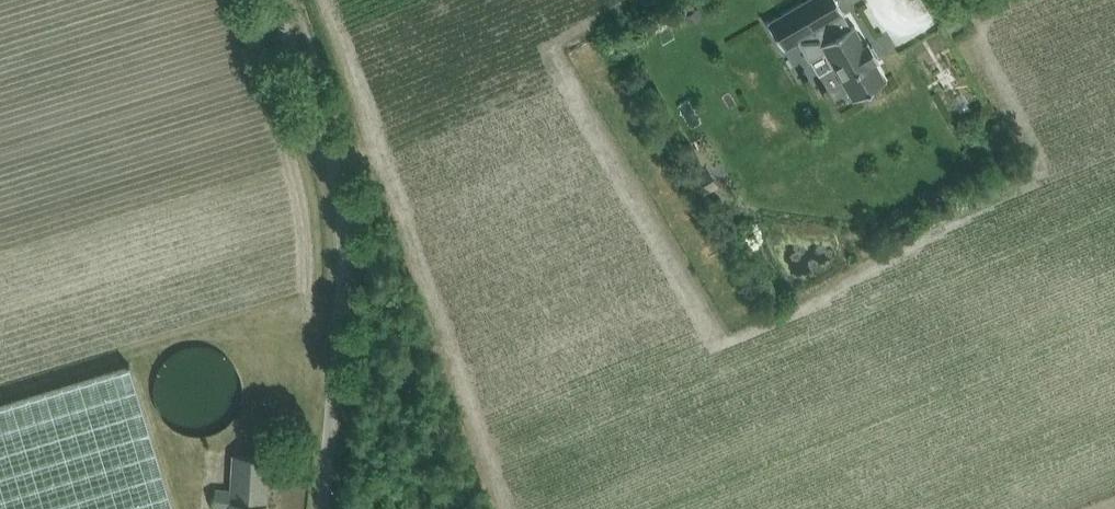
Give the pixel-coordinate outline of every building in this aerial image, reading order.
[(768,22),(785,50),(786,49),(785,48),(798,40),(810,59),(825,50),(854,99),(852,99),(853,101),(887,81),(887,79),(885,80),(874,61),(877,60),(878,61),(879,61),(868,42),(867,42),(868,44),(865,46),(854,27),(855,26),(855,25),(850,28),(842,14),(843,14),(844,15),(845,15),(837,0),(808,0),(770,22),(769,21),(768,22)] [(697,8),(684,16),(688,24),(702,17),(697,8)] [(704,167),(691,174),(703,197),(717,189),(704,167)] [(130,365),(0,404),(0,508),(174,508),(130,365)] [(234,454),(231,490),(215,489),(214,508),(222,508),(267,508),(270,456),(234,454)]
